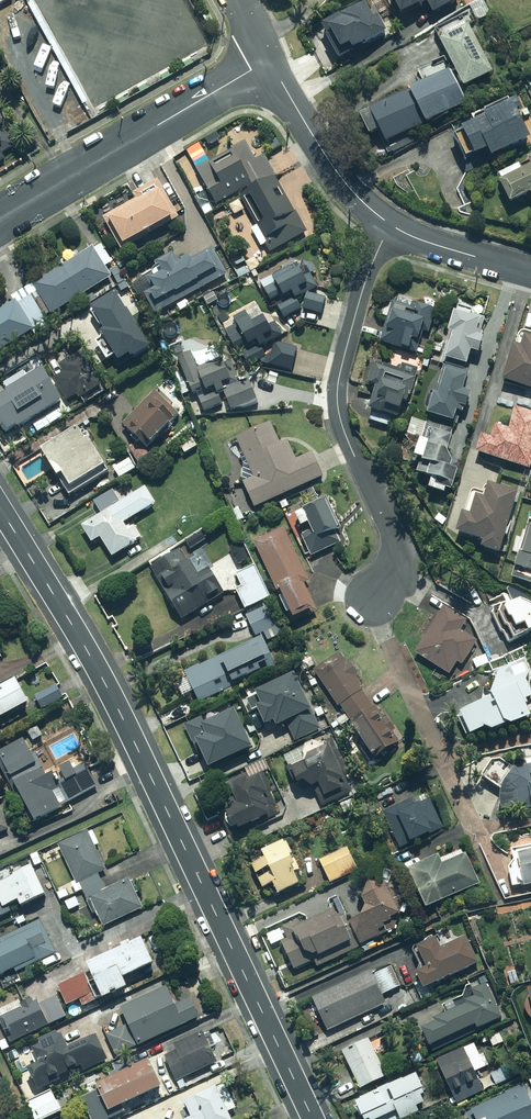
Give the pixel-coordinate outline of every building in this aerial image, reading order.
[(397,21),(424,6),(431,18),(459,2),(458,0),(385,0),(397,21)] [(335,15),(317,27),(339,64),(387,36),(377,18),(371,22),(363,7),(339,22),(335,15)] [(493,76),(468,29),(436,46),(461,92),(493,76)] [(466,107),(448,72),(363,114),(380,150),(466,107)] [(520,116),(514,102),(479,118),(481,121),(460,130),(461,133),(453,137),(465,163),(484,154),(488,162),(530,143),(518,117),(520,116)] [(0,129),(0,159),(18,149),(5,126),(0,129)] [(256,158),(245,140),(190,173),(210,208),(236,193),(273,255),(308,234),(261,155),(256,158)] [(493,178),(508,206),(528,196),(530,202),(530,158),(493,178)] [(159,183),(99,218),(119,252),(179,217),(159,183)] [(30,285),(51,316),(111,276),(105,267),(114,262),(103,245),(94,251),(90,245),(30,285)] [(163,301),(217,272),(208,255),(196,262),(191,254),(176,262),(172,254),(152,264),(158,274),(146,280),(151,289),(141,295),(152,316),(167,308),(163,301)] [(259,266),(253,257),(234,269),(240,279),(259,266)] [(324,296),(303,293),(304,287),(292,267),(284,272),(281,266),(255,281),(268,302),(277,297),(281,305),(275,309),(282,320),(297,310),(322,313),(324,296)] [(30,285),(11,298),(14,302),(0,311),(0,350),(51,316),(30,285)] [(150,345),(117,292),(96,305),(104,318),(99,320),(105,329),(102,331),(121,360),(129,354),(131,357),(150,345)] [(410,307),(388,301),(376,344),(408,353),(411,343),(418,345),(422,331),(429,334),(436,310),(411,303),(410,307)] [(233,327),(223,333),(234,352),(236,351),(246,367),(265,356),(261,349),(265,347),(261,339),(271,334),(254,305),(229,320),(233,327)] [(472,312),(451,305),(443,332),(448,334),(431,389),(427,387),(419,414),(451,424),(455,411),(462,414),(468,396),(460,393),(473,352),(478,353),(483,336),(473,333),(477,321),(470,319),(472,312)] [(509,345),(500,382),(530,390),(530,334),(517,330),(513,347),(509,345)] [(294,346),(269,343),(266,367),(291,370),(294,346)] [(190,353),(175,359),(199,412),(221,402),(218,395),(223,393),(219,385),(228,381),(218,359),(197,368),(190,353)] [(7,387),(12,394),(0,401),(0,425),(8,438),(66,401),(46,370),(42,372),(33,358),(10,373),(16,382),(7,387)] [(364,384),(373,387),(367,412),(372,413),(370,422),(389,427),(391,417),(399,419),(402,405),(403,405),(406,395),(415,398),(420,374),(369,362),(364,384)] [(257,401),(248,382),(221,396),(231,415),(257,401)] [(179,415),(155,390),(119,426),(134,441),(125,450),(140,465),(150,455),(144,449),(179,415)] [(530,458),(530,414),(513,409),(507,429),(495,425),(490,440),(478,436),(473,454),(527,471),(530,458)] [(453,430),(408,418),(396,459),(410,463),(408,473),(415,475),(412,485),(426,489),(425,492),(451,498),(461,459),(447,455),(453,430)] [(249,508),(320,477),(310,454),(294,461),(285,441),(279,444),(269,422),(233,437),(252,480),(239,485),(249,508)] [(114,430),(105,435),(116,453),(125,448),(114,430)] [(90,445),(82,433),(46,456),(62,482),(65,480),(73,493),(109,470),(92,443),(90,445)] [(184,455),(195,446),(189,438),(177,447),(184,455)] [(135,469),(129,458),(111,470),(118,480),(135,469)] [(154,504),(143,487),(81,527),(91,543),(97,539),(111,560),(143,540),(130,519),(154,504)] [(498,555),(514,496),(483,487),(480,502),(467,498),(463,515),(458,513),(450,542),(498,555)] [(344,528),(327,496),(288,517),(310,559),(339,543),(334,534),(344,528)] [(239,508),(229,513),(234,524),(245,518),(239,508)] [(525,521),(508,579),(530,586),(530,523),(525,521)] [(283,527),(251,541),(289,627),(312,616),(298,585),(307,580),(283,527)] [(205,539),(199,531),(184,541),(190,550),(205,539)] [(240,540),(227,547),(237,566),(250,560),(240,540)] [(180,547),(147,568),(180,620),(222,594),(208,573),(200,578),(180,547)] [(269,600),(252,567),(234,576),(240,589),(234,592),(245,613),(269,600)] [(485,601),(506,644),(530,632),(530,605),(513,601),(508,592),(485,601)] [(244,616),(255,639),(181,675),(196,705),(273,667),(263,646),(285,635),(270,604),(244,616)] [(465,620),(442,606),(413,653),(448,675),(455,663),(461,666),(476,641),(459,630),(465,620)] [(337,653),(311,671),(374,762),(399,746),(391,735),(397,731),(387,717),(385,719),(356,676),(357,675),(347,661),(345,663),(337,653)] [(492,695),(455,717),(471,736),(478,732),(487,736),(527,716),(520,703),(530,697),(530,690),(524,678),(530,674),(530,663),(525,653),(482,678),(492,695)] [(294,744),(319,732),(291,675),(247,696),(265,732),(284,722),(294,744)] [(24,704),(12,682),(0,689),(0,717),(24,704)] [(32,696),(39,710),(61,699),(55,685),(32,696)] [(205,723),(202,717),(183,726),(205,770),(249,748),(231,711),(205,723)] [(21,734),(0,746),(0,770),(26,828),(98,788),(84,763),(72,769),(68,762),(56,768),(60,775),(56,777),(53,772),(44,776),(21,734)] [(284,771),(291,785),(306,790),(310,788),(320,809),(337,802),(333,794),(341,790),(338,783),(342,782),(323,739),(300,749),(305,761),(284,771)] [(512,767),(492,790),(498,815),(530,807),(530,763),(512,767)] [(231,811),(221,816),(230,835),(268,818),(264,811),(267,810),(262,799),(266,798),(256,775),(247,779),(245,775),(220,786),(231,811)] [(414,807),(409,798),(381,814),(386,823),(400,849),(443,825),(428,800),(414,807)] [(104,890),(97,876),(106,871),(93,848),(99,844),(92,832),(88,834),(86,829),(69,838),(56,845),(102,929),(117,921),(142,907),(126,878),(104,890)] [(262,848),(266,859),(254,862),(263,889),(275,885),(277,892),(302,883),(287,839),(262,848)] [(512,849),(512,862),(506,866),(510,889),(530,885),(530,846),(512,849)] [(329,883),(355,869),(344,849),(319,863),(329,883)] [(438,864),(435,857),(404,871),(422,909),(479,883),(465,852),(438,864)] [(13,912),(11,908),(19,904),(21,908),(46,896),(32,868),(0,884),(0,918),(13,912)] [(391,902),(384,887),(366,882),(358,900),(365,915),(342,925),(351,943),(354,950),(403,926),(391,902)] [(342,925),(339,918),(337,919),(333,912),(307,923),(304,918),(281,928),(286,939),(278,943),(286,960),(291,970),(351,943),(342,925)] [(13,973),(55,955),(40,920),(0,938),(0,976),(12,970),(13,973)] [(438,946),(434,939),(413,949),(422,968),(411,974),(419,991),(477,964),(463,935),(438,946)] [(82,963),(86,973),(56,986),(64,1006),(77,1001),(79,1008),(108,996),(126,989),(122,980),(151,968),(139,940),(82,963)] [(373,976),(371,972),(311,999),(326,1032),(387,1004),(383,995),(404,986),(396,966),(373,976)] [(178,977),(150,989),(152,994),(115,1011),(114,1008),(97,1016),(114,1056),(197,1020),(178,977)] [(409,1021),(413,1030),(416,1028),(426,1049),(473,1026),(475,1030),(501,1017),(485,983),(409,1021)] [(24,1006),(21,999),(0,1010),(0,1022),(10,1042),(31,1032),(64,1016),(55,996),(38,1004),(36,1000),(24,1006)] [(61,1044),(57,1033),(35,1041),(38,1048),(28,1051),(34,1066),(23,1070),(31,1092),(107,1062),(97,1036),(69,1047),(67,1041),(61,1044)] [(201,1033),(172,1046),(173,1050),(163,1055),(175,1082),(215,1063),(201,1033)] [(386,1076),(368,1037),(340,1049),(358,1089),(386,1076)] [(442,1084),(444,1083),(455,1106),(497,1086),(493,1078),(484,1082),(482,1078),(475,1081),(472,1074),(488,1067),(482,1054),(479,1056),(473,1044),(432,1063),(442,1084)] [(147,1061),(90,1086),(93,1093),(79,1099),(88,1118),(115,1118),(116,1118),(113,1110),(159,1089),(147,1061)] [(389,1083),(376,1089),(377,1091),(357,1099),(359,1102),(351,1105),(357,1118),(406,1118),(417,1114),(415,1110),(422,1107),(419,1100),(423,1099),(413,1076),(390,1086),(389,1083)] [(218,1094),(215,1087),(165,1109),(169,1118),(229,1118),(227,1113),(237,1109),(228,1089),(218,1094)] [(520,1088),(462,1113),(465,1118),(530,1118),(530,1106),(520,1088)] [(23,1102),(30,1118),(47,1118),(60,1114),(50,1091),(23,1102)]
